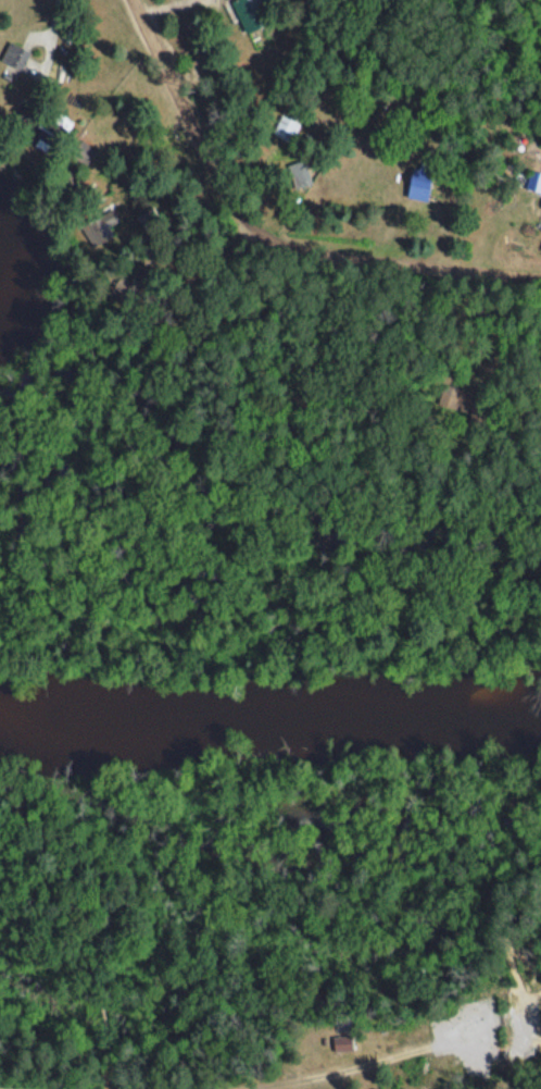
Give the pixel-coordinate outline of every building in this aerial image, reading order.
[(273,21),(264,0),(230,0),(244,33),(273,21)] [(7,41),(0,60),(0,62),(21,69),(28,49),(7,41)] [(291,137),(297,120),(280,113),(273,131),(291,137)] [(312,182),(304,158),(286,163),(293,188),(312,182)] [(427,196),(427,168),(409,168),(409,196),(427,196)] [(531,169),(526,187),(540,191),(540,171),(531,169)] [(333,1036),(333,1050),(350,1050),(350,1036),(333,1036)]
